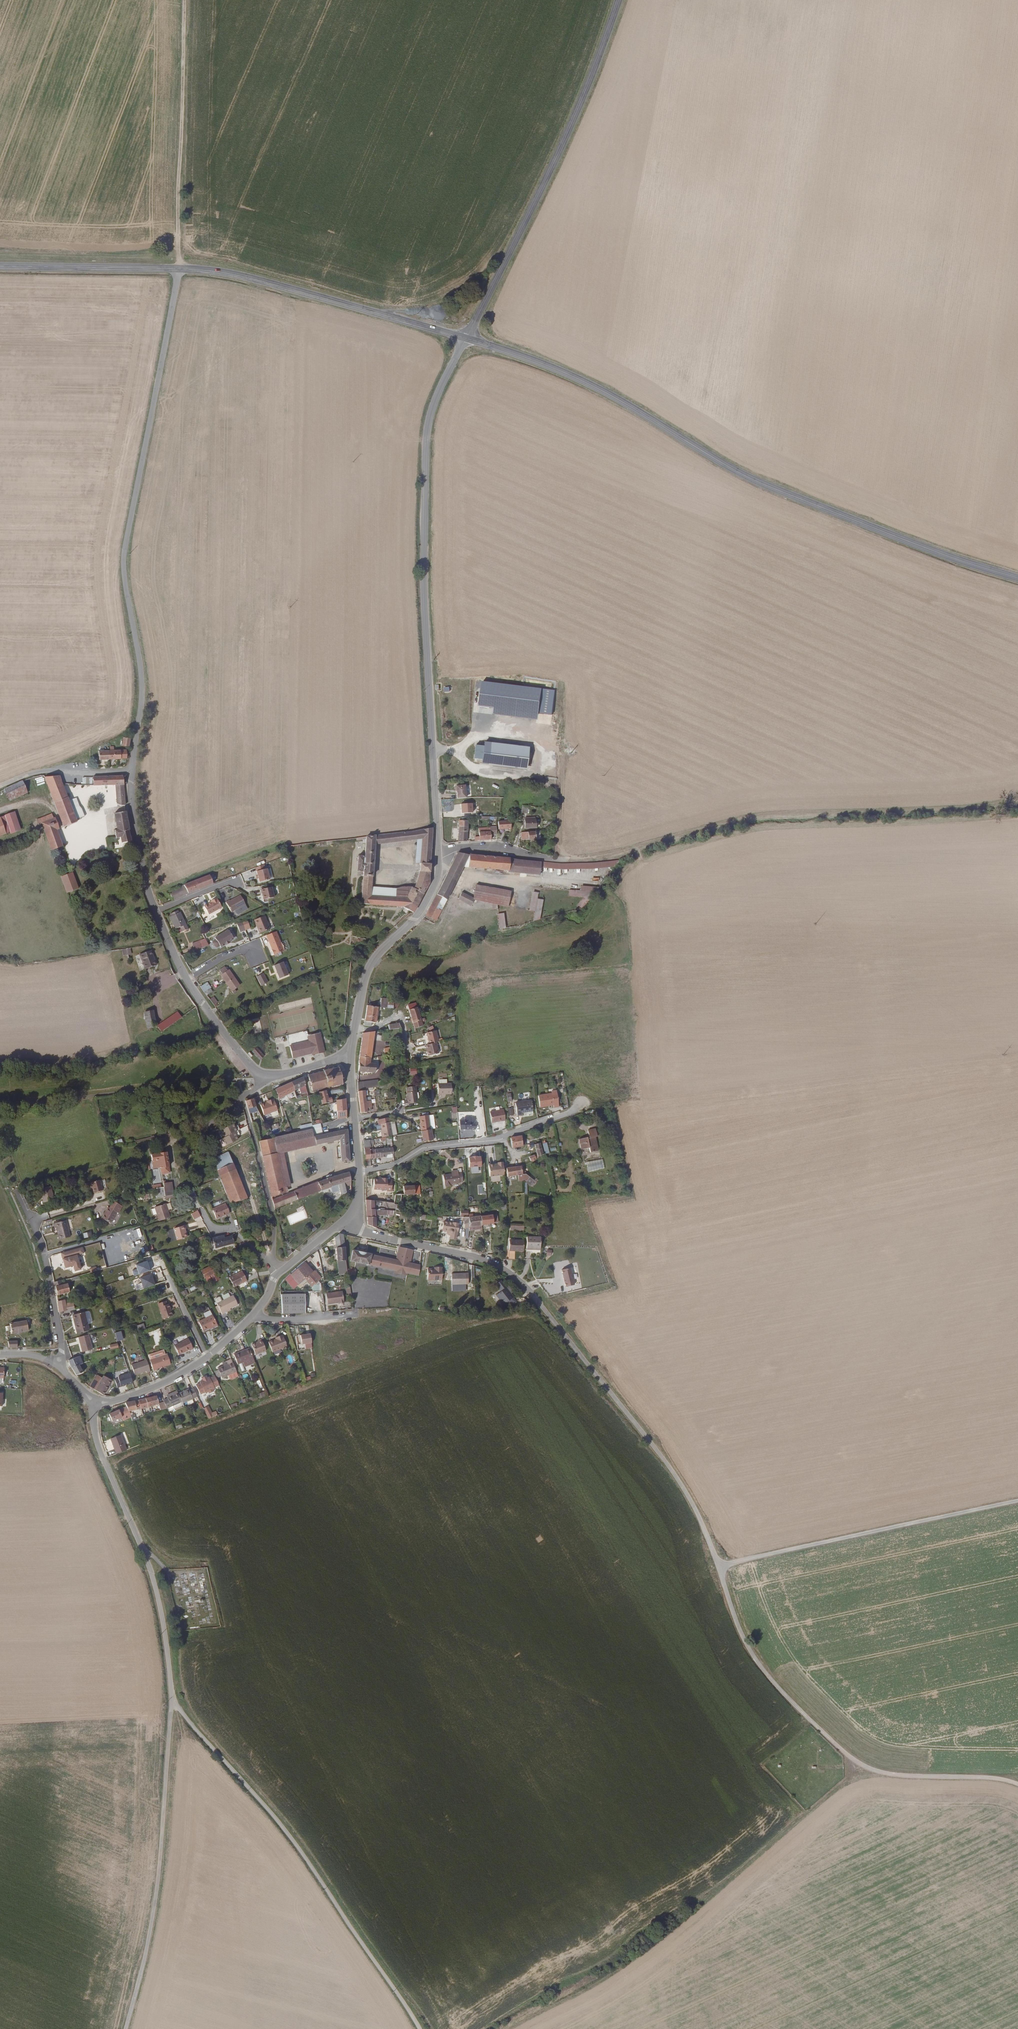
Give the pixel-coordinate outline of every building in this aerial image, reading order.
[(552,715),(554,690),(480,681),(478,707),(493,708),(492,715),(537,720),(538,713),(552,715)] [(481,762),(525,768),(528,748),(483,742),(483,745),(475,745),(473,758),(481,759),(481,762)] [(114,750),(114,747),(110,747),(110,750),(99,751),(99,759),(120,759),(120,750),(114,750)] [(113,776),(92,776),(92,786),(113,786),(113,776)] [(113,776),(113,786),(115,786),(116,792),(124,790),(122,777),(124,777),(124,776),(113,776)] [(59,777),(44,777),(63,827),(77,822),(76,820),(84,817),(81,809),(78,806),(74,807),(71,800),(68,801),(59,777)] [(22,781),(4,789),(9,799),(27,791),(22,781)] [(456,799),(465,798),(464,786),(455,786),(454,787),(454,790),(456,792),(456,799)] [(124,790),(116,792),(117,804),(120,805),(125,805),(124,790)] [(459,814),(471,814),(471,804),(459,804),(459,814)] [(121,842),(131,841),(131,837),(131,835),(130,836),(130,831),(130,829),(129,829),(126,811),(114,813),(117,829),(115,830),(116,837),(115,838),(115,839),(117,839),(117,838),(120,838),(121,842)] [(0,817),(0,835),(10,831),(11,833),(20,829),(14,812),(0,817)] [(41,823),(44,831),(67,893),(78,889),(61,843),(56,829),(58,828),(54,817),(52,818),(51,814),(35,819),(37,825),(41,823)] [(525,820),(525,828),(537,828),(537,827),(540,827),(540,820),(537,820),(537,819),(535,819),(535,818),(531,818),(531,817),(526,817),(526,818),(525,818),(525,820)] [(553,829),(554,819),(550,820),(550,822),(547,826),(543,826),(544,831),(553,829)] [(505,821),(499,821),(499,829),(512,829),(511,820),(510,820),(505,821)] [(460,821),(458,842),(466,842),(467,821),(460,821)] [(485,840),(491,840),(490,835),(497,835),(497,827),(490,827),(490,832),(485,832),(485,840)] [(402,911),(406,912),(407,909),(411,911),(429,882),(432,828),(416,830),(408,832),(365,836),(363,836),(356,838),(356,840),(363,839),(363,841),(364,842),(366,842),(365,855),(358,855),(357,871),(364,872),(361,904),(402,907),(403,908),(402,911)] [(522,833),(522,840),(541,840),(540,831),(538,831),(536,832),(522,833)] [(464,866),(509,870),(510,859),(458,853),(447,874),(426,915),(427,915),(436,920),(450,893),(464,866)] [(560,870),(561,864),(541,863),(524,860),(510,859),(509,870),(508,872),(539,874),(540,868),(560,870)] [(265,869),(264,864),(256,867),(259,882),(269,879),(267,869),(265,869)] [(213,884),(210,874),(177,887),(169,891),(155,896),(156,900),(170,895),(172,901),(184,895),(213,884)] [(589,876),(588,885),(595,886),(597,878),(589,876)] [(413,888),(372,885),(371,896),(407,899),(413,888)] [(462,892),(459,898),(472,905),(475,899),(482,901),(509,906),(511,892),(476,885),(474,898),(462,892)] [(274,897),(272,886),(261,889),(264,899),(274,897)] [(581,908),(594,893),(581,891),(570,890),(569,896),(584,898),(578,905),(581,908)] [(536,899),(537,893),(531,892),(528,910),(533,911),(536,899)] [(232,913),(246,905),(240,896),(230,902),(230,901),(226,903),(232,913)] [(221,907),(216,898),(211,900),(212,901),(203,907),(208,915),(221,907)] [(533,922),(537,919),(541,900),(536,899),(533,911),(528,910),(525,924),(533,922)] [(247,908),(246,905),(232,913),(234,916),(247,908)] [(187,928),(179,912),(170,916),(177,933),(187,928)] [(427,915),(424,918),(434,923),(436,920),(427,915)] [(259,929),(258,929),(260,933),(270,929),(265,917),(256,920),(259,929)] [(240,932),(245,929),(241,919),(236,921),(240,932)] [(235,937),(231,928),(217,934),(217,935),(214,936),(214,938),(216,943),(217,943),(220,942),(221,944),(226,942),(226,943),(231,940),(231,939),(235,937)] [(283,951),(276,931),(266,935),(272,949),(271,950),(273,955),(283,951)] [(192,943),(195,950),(209,945),(205,938),(192,943)] [(157,965),(151,950),(140,954),(146,969),(157,965)] [(275,979),(286,976),(283,962),(272,965),(275,979)] [(233,978),(234,977),(229,970),(228,971),(225,967),(224,966),(220,970),(223,974),(222,976),(226,983),(233,978)] [(263,973),(255,977),(259,986),(267,983),(263,973)] [(240,985),(234,977),(233,978),(226,983),(233,993),(236,991),(234,989),(240,985)] [(210,1000),(215,1008),(217,1007),(216,1005),(218,1004),(218,1003),(216,1001),(214,997),(210,1000)] [(401,1000),(388,999),(387,1007),(400,1009),(401,1000)] [(416,1003),(408,1005),(415,1027),(423,1024),(416,1003)] [(381,1007),(368,1005),(366,1016),(371,1017),(372,1012),(378,1013),(378,1011),(381,1009),(381,1007)] [(152,1007),(144,1009),(149,1029),(156,1023),(152,1007)] [(371,1017),(366,1016),(364,1026),(371,1026),(372,1022),(376,1023),(378,1013),(372,1012),(371,1017)] [(177,1017),(158,1027),(160,1031),(161,1032),(180,1023),(177,1017)] [(437,1042),(440,1041),(437,1030),(428,1032),(431,1043),(437,1042)] [(373,1031),(363,1033),(360,1057),(370,1057),(373,1031)] [(421,1032),(410,1035),(412,1039),(414,1038),(415,1040),(422,1038),(421,1032)] [(312,1053),(324,1050),(319,1033),(308,1036),(306,1037),(307,1040),(309,1040),(309,1042),(290,1047),(293,1058),(312,1053)] [(430,1048),(428,1049),(430,1055),(440,1053),(437,1042),(431,1043),(429,1044),(430,1048)] [(260,1059),(263,1056),(256,1048),(253,1051),(260,1059)] [(370,1057),(360,1057),(359,1071),(376,1072),(376,1063),(370,1063),(370,1057)] [(309,1074),(308,1074),(308,1076),(307,1076),(308,1077),(309,1077),(310,1081),(309,1082),(309,1083),(310,1083),(311,1086),(310,1087),(310,1088),(311,1087),(312,1091),(311,1092),(311,1093),(313,1093),(314,1093),(314,1092),(315,1092),(315,1091),(318,1090),(318,1091),(319,1091),(319,1090),(323,1089),(323,1090),(324,1090),(323,1089),(327,1088),(328,1089),(329,1089),(329,1088),(332,1087),(332,1088),(335,1087),(335,1086),(337,1085),(337,1086),(338,1086),(338,1085),(342,1084),(342,1085),(343,1085),(343,1084),(345,1084),(344,1082),(343,1083),(342,1079),(344,1079),(343,1078),(342,1078),(341,1074),(342,1074),(342,1072),(340,1073),(340,1069),(341,1068),(341,1067),(339,1067),(339,1066),(338,1066),(338,1068),(334,1069),(334,1067),(333,1068),(333,1069),(330,1070),(329,1068),(328,1068),(328,1070),(326,1071),(325,1069),(323,1069),(324,1071),(320,1072),(320,1071),(318,1072),(319,1073),(314,1074),(314,1072),(313,1073),(313,1075),(310,1075),(309,1074)] [(308,1093),(303,1077),(292,1082),(294,1091),(296,1099),(307,1096),(309,1096),(308,1094),(300,1096),(299,1092),(300,1091),(301,1095),(308,1093)] [(378,1078),(363,1081),(365,1089),(379,1086),(378,1078)] [(294,1091),(292,1082),(275,1090),(279,1099),(285,1096),(287,1095),(294,1091)] [(452,1083),(448,1083),(440,1083),(439,1083),(439,1093),(445,1093),(445,1092),(453,1092),(452,1083)] [(409,1103),(419,1102),(416,1086),(407,1088),(408,1092),(407,1093),(409,1103)] [(318,1092),(322,1104),(333,1102),(332,1098),(328,1099),(327,1094),(336,1091),(336,1089),(329,1090),(318,1092)] [(368,1090),(359,1091),(361,1113),(362,1114),(368,1113),(368,1111),(371,1111),(372,1110),(372,1108),(373,1108),(372,1101),(366,1101),(366,1097),(369,1096),(368,1090)] [(553,1107),(558,1106),(556,1091),(551,1091),(551,1094),(538,1096),(539,1107),(553,1105),(553,1107)] [(255,1106),(253,1097),(252,1098),(252,1099),(246,1101),(249,1110),(252,1108),(255,1113),(258,1111),(255,1106)] [(277,1110),(273,1099),(268,1101),(269,1102),(260,1104),(263,1115),(277,1110)] [(347,1116),(346,1099),(337,1100),(337,1102),(338,1117),(347,1116)] [(522,1112),(526,1111),(533,1110),(531,1100),(515,1103),(518,1116),(522,1115),(522,1112)] [(505,1121),(504,1110),(490,1112),(492,1123),(505,1121)] [(420,1117),(423,1131),(432,1129),(429,1115),(420,1117)] [(475,1129),(475,1118),(465,1118),(465,1121),(460,1121),(460,1129),(475,1129)] [(245,1121),(236,1124),(238,1129),(247,1125),(245,1121)] [(381,1124),(383,1137),(393,1135),(390,1122),(381,1124)] [(224,1147),(238,1139),(229,1125),(219,1131),(223,1137),(219,1140),(224,1147)] [(237,1136),(249,1131),(247,1126),(238,1129),(237,1126),(233,1127),(237,1136)] [(321,1128),(313,1129),(315,1145),(337,1139),(339,1139),(348,1137),(347,1130),(329,1133),(327,1126),(321,1128)] [(587,1129),(588,1136),(589,1137),(586,1137),(586,1136),(578,1138),(580,1148),(588,1147),(589,1151),(597,1150),(594,1136),(596,1136),(595,1128),(587,1129)] [(313,1129),(259,1141),(263,1157),(271,1196),(285,1192),(284,1187),(275,1153),(279,1152),(315,1145),(313,1129)] [(522,1136),(510,1138),(512,1148),(523,1146),(522,1140),(522,1136)] [(350,1162),(348,1137),(339,1139),(342,1162),(350,1162)] [(373,1139),(364,1141),(365,1166),(371,1165),(371,1162),(368,1162),(368,1158),(371,1158),(369,1146),(373,1146),(373,1144),(374,1145),(373,1139)] [(535,1144),(537,1153),(538,1156),(543,1155),(540,1143),(535,1144)] [(479,1147),(465,1148),(466,1167),(471,1167),(471,1172),(478,1172),(478,1167),(480,1166),(479,1155),(476,1155),(476,1152),(479,1151),(479,1147)] [(375,1150),(374,1150),(375,1158),(386,1157),(387,1155),(394,1154),(393,1148),(375,1149),(375,1150)] [(164,1168),(169,1167),(166,1152),(151,1155),(153,1169),(161,1167),(162,1173),(165,1172),(164,1168)] [(287,1186),(279,1152),(275,1153),(284,1187),(287,1186)] [(227,1153),(214,1158),(219,1178),(220,1178),(229,1203),(246,1198),(227,1153)] [(538,1156),(537,1153),(529,1158),(531,1162),(539,1157),(538,1156)] [(586,1162),(588,1172),(604,1169),(602,1158),(586,1162)] [(489,1177),(505,1176),(504,1166),(497,1166),(497,1168),(488,1169),(489,1177)] [(506,1168),(507,1177),(515,1176),(515,1175),(514,1167),(513,1168),(506,1168)] [(515,1175),(515,1176),(518,1175),(519,1180),(525,1179),(525,1181),(527,1181),(530,1177),(525,1174),(523,1174),(523,1173),(522,1173),(521,1167),(514,1167),(515,1175)] [(458,1175),(453,1176),(443,1177),(444,1186),(445,1186),(446,1188),(450,1187),(450,1186),(460,1184),(459,1184),(463,1183),(462,1177),(461,1170),(457,1171),(458,1175)] [(327,1179),(319,1182),(323,1191),(332,1188),(334,1193),(340,1191),(341,1195),(346,1193),(345,1186),(351,1184),(349,1172),(332,1177),(332,1175),(330,1174),(327,1176),(326,1177),(327,1179)] [(387,1179),(381,1178),(381,1179),(377,1179),(373,1179),(372,1189),(385,1190),(385,1191),(390,1192),(391,1181),(386,1180),(387,1179)] [(98,1181),(89,1183),(92,1193),(101,1191),(98,1181)] [(323,1191),(319,1182),(313,1184),(272,1200),(275,1208),(323,1191)] [(173,1198),(178,1197),(177,1195),(174,1195),(172,1183),(163,1184),(165,1196),(173,1195),(173,1198)] [(403,1187),(404,1195),(420,1195),(419,1187),(409,1187),(409,1185),(406,1185),(406,1187),(403,1187)] [(52,1202),(48,1187),(37,1190),(40,1201),(39,1201),(40,1205),(52,1202)] [(373,1201),(366,1200),(367,1224),(378,1228),(376,1215),(394,1216),(394,1211),(380,1210),(380,1209),(378,1209),(378,1210),(375,1209),(373,1201)] [(122,1205),(112,1201),(109,1207),(107,1206),(101,1217),(110,1222),(116,1211),(118,1213),(122,1205)] [(169,1217),(164,1204),(154,1207),(158,1221),(169,1217)] [(229,1214),(225,1205),(212,1211),(217,1220),(229,1214)] [(201,1216),(197,1210),(191,1214),(194,1220),(201,1216)] [(468,1218),(469,1225),(468,1230),(471,1230),(471,1226),(482,1225),(481,1217),(472,1218),(472,1215),(468,1215),(468,1218)] [(492,1215),(481,1217),(482,1225),(492,1223),(492,1215)] [(424,1219),(423,1228),(431,1229),(432,1219),(424,1219)] [(64,1220),(51,1224),(53,1228),(55,1227),(58,1239),(69,1237),(64,1220)] [(455,1238),(458,1224),(444,1221),(442,1228),(448,1229),(448,1231),(448,1232),(449,1234),(450,1235),(449,1237),(455,1238)] [(188,1237),(186,1232),(185,1232),(184,1230),(185,1229),(184,1226),(174,1229),(178,1240),(188,1237)] [(234,1243),(233,1235),(226,1237),(225,1234),(213,1237),(216,1248),(234,1243)] [(345,1246),(343,1234),(340,1234),(335,1238),(338,1268),(342,1268),(342,1275),(347,1274),(347,1270),(346,1267),(346,1254),(345,1246)] [(540,1248),(541,1238),(527,1237),(527,1248),(540,1248)] [(509,1241),(508,1259),(513,1259),(513,1251),(524,1251),(524,1241),(509,1241)] [(82,1247),(58,1252),(63,1271),(71,1269),(72,1274),(83,1271),(81,1261),(77,1262),(75,1255),(83,1253),(82,1247)] [(414,1250),(398,1247),(397,1259),(395,1270),(394,1273),(407,1276),(408,1274),(418,1276),(420,1265),(411,1263),(414,1250)] [(377,1267),(379,1256),(353,1251),(351,1261),(377,1267)] [(377,1267),(395,1270),(397,1259),(379,1256),(377,1267)] [(135,1264),(136,1269),(132,1270),(133,1275),(149,1271),(146,1261),(135,1264)] [(303,1262),(285,1278),(294,1289),(306,1278),(313,1286),(321,1279),(314,1271),(311,1272),(303,1262)] [(201,1271),(205,1278),(216,1272),(212,1265),(201,1271)] [(442,1280),(441,1268),(434,1268),(434,1270),(427,1270),(428,1281),(442,1280)] [(571,1268),(562,1270),(566,1286),(575,1284),(571,1268)] [(243,1272),(230,1278),(234,1287),(247,1281),(243,1272)] [(467,1284),(467,1272),(450,1273),(450,1284),(467,1284)] [(140,1289),(153,1285),(150,1273),(137,1276),(140,1289)] [(60,1280),(53,1282),(55,1287),(54,1287),(54,1288),(55,1288),(56,1290),(55,1291),(55,1292),(56,1292),(56,1295),(69,1292),(68,1285),(70,1285),(70,1283),(61,1285),(60,1280)] [(509,1293),(505,1288),(499,1281),(495,1285),(500,1292),(496,1296),(507,1309),(515,1302),(511,1298),(512,1297),(509,1293)] [(344,1303),(343,1292),(326,1294),(328,1304),(339,1303),(344,1303)] [(281,1295),(282,1313),(305,1313),(304,1294),(281,1295)] [(217,1303),(222,1313),(223,1314),(226,1313),(226,1311),(232,1308),(238,1305),(234,1295),(223,1301),(217,1303)] [(64,1300),(58,1301),(60,1312),(62,1311),(74,1308),(73,1302),(65,1304),(64,1300)] [(167,1305),(166,1301),(158,1304),(163,1319),(173,1316),(170,1304),(167,1305)] [(217,1303),(213,1305),(218,1315),(222,1313),(217,1303)] [(88,1330),(84,1312),(73,1315),(77,1333),(88,1330)] [(212,1315),(199,1322),(203,1331),(217,1324),(212,1315)] [(28,1330),(26,1321),(10,1324),(11,1333),(28,1330)] [(137,1331),(145,1328),(142,1323),(135,1325),(137,1331)] [(157,1344),(161,1343),(158,1333),(160,1332),(159,1329),(153,1331),(157,1344)] [(115,1341),(122,1339),(120,1331),(113,1332),(115,1341)] [(9,1333),(6,1334),(8,1348),(17,1347),(17,1341),(10,1341),(9,1333)] [(87,1334),(76,1337),(81,1352),(92,1349),(87,1334)] [(269,1342),(273,1353),(288,1347),(283,1335),(276,1338),(276,1340),(269,1342)] [(194,1349),(189,1339),(175,1346),(180,1355),(190,1350),(190,1351),(194,1349)] [(303,1350),(313,1348),(312,1339),(302,1340),(303,1350)] [(256,1355),(267,1351),(262,1340),(259,1341),(259,1342),(252,1345),(256,1355)] [(254,1357),(250,1348),(234,1354),(238,1364),(244,1362),(254,1357)] [(149,1356),(150,1359),(159,1356),(167,1353),(166,1350),(149,1356)] [(159,1356),(150,1359),(154,1370),(158,1369),(157,1368),(171,1363),(167,1353),(159,1356)] [(80,1356),(72,1359),(68,1361),(76,1375),(85,1371),(80,1365),(84,1363),(80,1356)] [(245,1366),(256,1362),(254,1357),(244,1362),(245,1366)] [(151,1370),(147,1359),(132,1364),(135,1374),(147,1370),(147,1371),(151,1370)] [(237,1371),(232,1360),(228,1361),(229,1363),(224,1365),(218,1368),(219,1370),(222,1375),(223,1377),(227,1375),(237,1371)] [(229,1379),(239,1375),(237,1371),(227,1375),(229,1379)] [(90,1386),(103,1395),(111,1380),(103,1376),(102,1378),(97,1375),(90,1386)] [(201,1395),(220,1386),(215,1376),(211,1378),(210,1377),(207,1378),(206,1375),(202,1378),(203,1380),(200,1382),(201,1383),(196,1386),(201,1395)] [(182,1403),(197,1397),(193,1389),(189,1390),(188,1389),(178,1394),(182,1402),(182,1403)] [(163,1400),(165,1404),(166,1408),(182,1402),(178,1394),(178,1392),(167,1397),(167,1398),(163,1400)] [(159,1395),(139,1400),(141,1408),(142,1413),(144,1413),(143,1407),(154,1405),(154,1404),(159,1404),(158,1401),(161,1400),(159,1395)] [(139,1400),(126,1403),(127,1407),(128,1411),(129,1410),(130,1413),(131,1412),(130,1410),(141,1408),(139,1400)] [(202,1408),(207,1419),(216,1415),(215,1410),(211,1412),(208,1405),(202,1408)] [(128,1411),(127,1407),(109,1414),(112,1421),(122,1417),(124,1421),(131,1418),(130,1415),(130,1413),(129,1410),(128,1411)] [(110,1439),(116,1454),(126,1450),(120,1435),(110,1439)]
